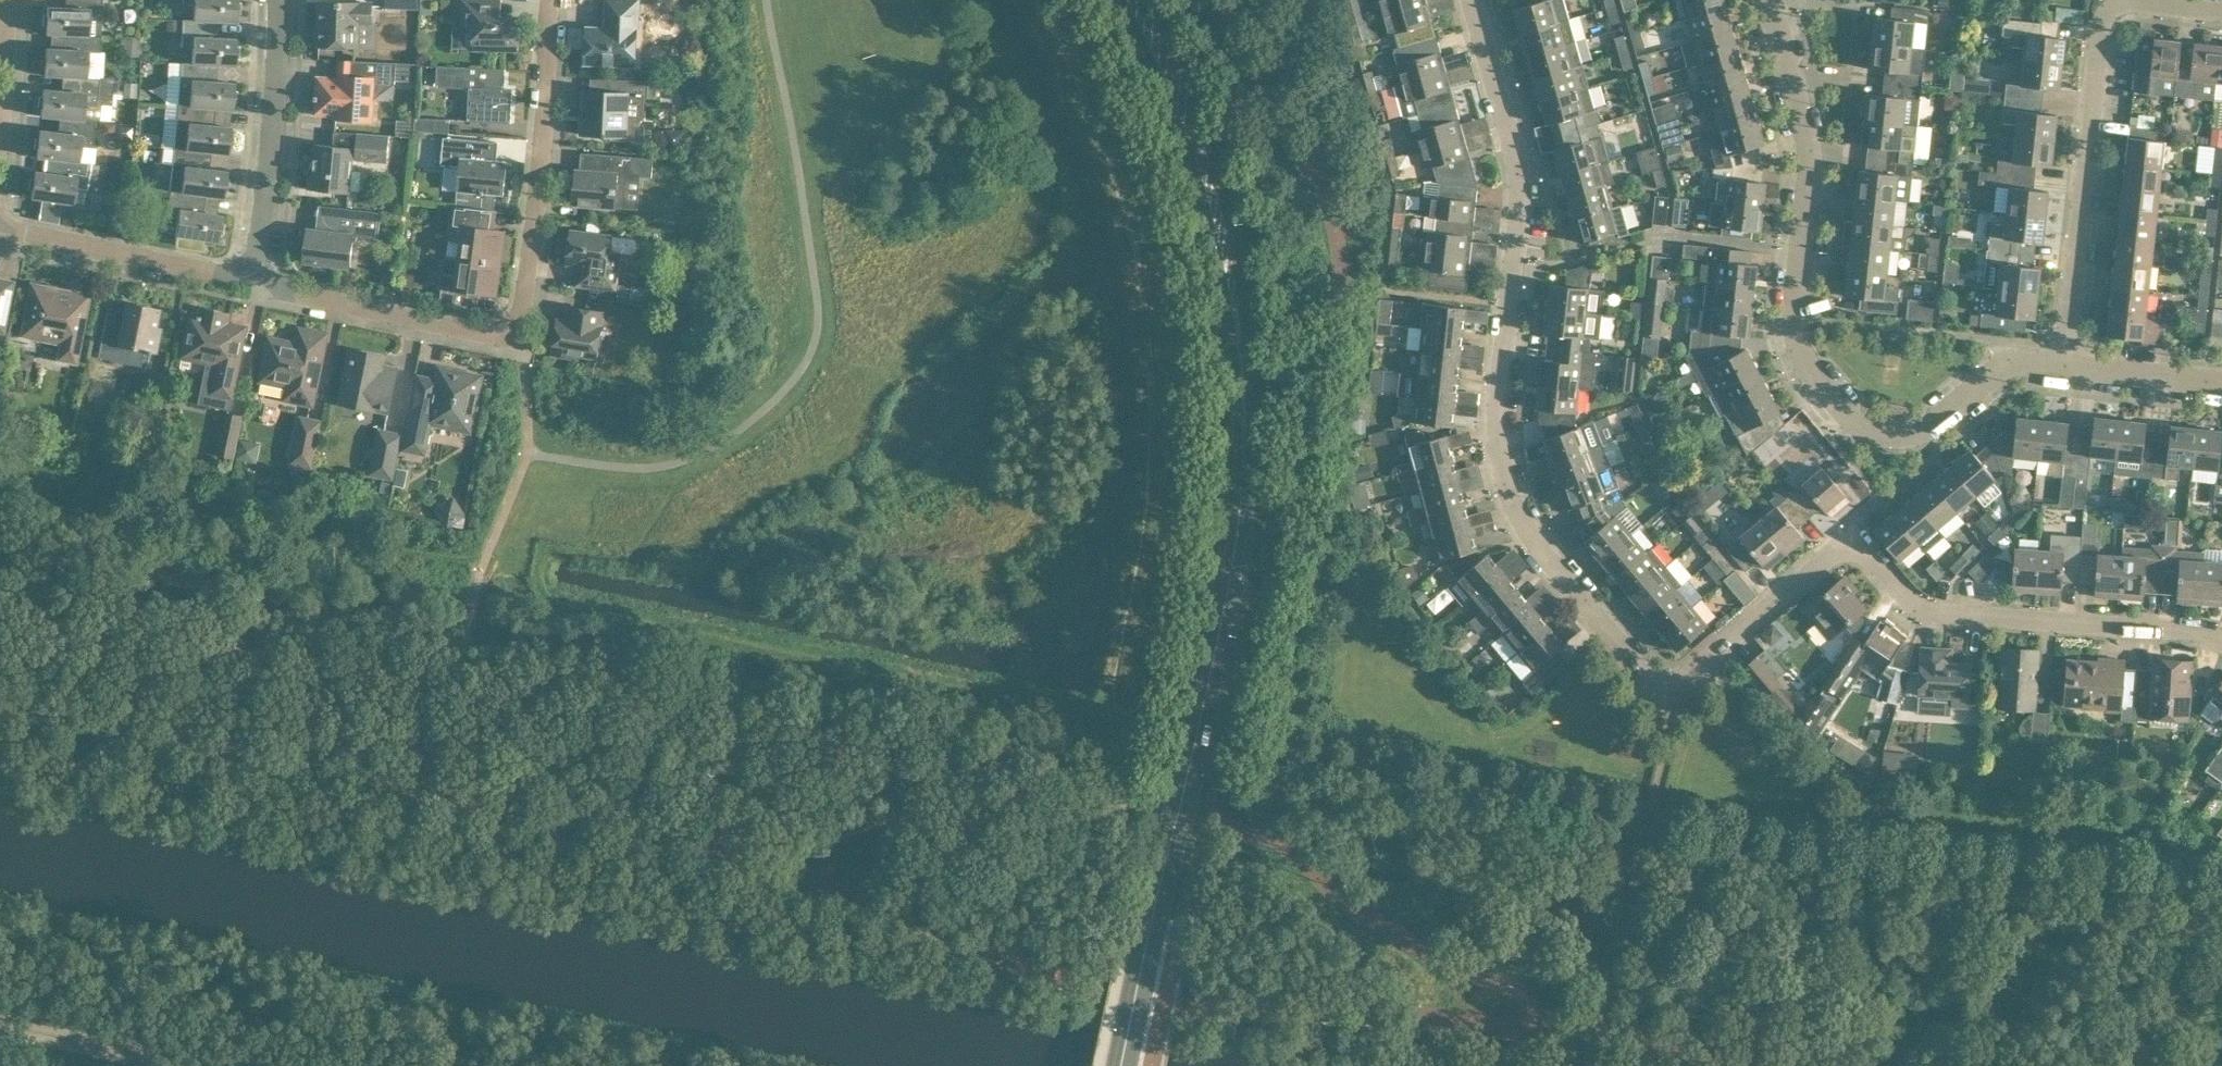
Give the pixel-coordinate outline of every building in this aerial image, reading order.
[(102,0),(73,0),(73,8),(48,6),(47,14),(44,14),(43,25),(47,26),(46,33),(90,35),(90,19),(102,19),(102,0)] [(194,19),(237,21),(238,13),(241,14),(241,2),(238,2),(238,0),(183,0),(183,3),(195,4),(194,19)] [(502,16),(502,0),(463,0),(462,25),(473,26),(473,49),(519,50),(520,17),(502,16)] [(597,64),(636,66),(639,0),(607,0),(606,17),(609,17),(609,28),(587,27),(586,52),(583,52),(583,66),(597,66),(597,64)] [(1359,23),(1359,22),(1361,22),(1355,0),(1337,0),(1344,27),(1350,25),(1359,23)] [(1385,15),(1440,0),(1438,0),(1428,3),(1427,0),(1381,0),(1385,15)] [(1385,15),(1391,34),(1396,33),(1400,46),(1400,47),(1437,37),(1428,4),(1441,0),(1440,0),(1385,15)] [(1515,9),(1522,32),(1569,19),(1564,0),(1545,0),(1515,9)] [(1625,11),(1638,8),(1636,0),(1622,0),(1625,11)] [(1679,20),(1688,18),(1726,7),(1724,0),(1674,0),(1679,20)] [(2012,0),(2010,0),(2002,0),(2000,12),(2010,13),(2012,0)] [(319,45),(341,46),(356,46),(357,23),(372,23),(373,3),(321,2),(319,45)] [(1622,21),(1617,5),(1607,8),(1612,24),(1622,21)] [(2055,9),(2054,20),(2059,21),(2073,22),(2082,23),(2084,8),(2075,7),(2056,5),(2055,9)] [(1876,17),(1873,43),(1926,48),(1929,23),(1930,10),(1892,6),(1892,7),(1899,8),(1898,19),(1876,17)] [(1688,18),(1694,40),(1732,30),(1726,7),(1688,18)] [(1975,12),(1974,24),(1986,25),(1987,14),(1975,12)] [(1627,17),(1631,34),(1641,31),(1636,15),(1627,17)] [(2025,47),(2024,59),(2063,64),(2065,38),(2041,35),(2043,22),(2004,18),(2003,35),(2012,36),(2011,46),(2025,47)] [(182,62),(236,65),(236,58),(239,58),(240,46),(237,46),(237,38),(211,37),(212,20),(237,21),(194,19),(183,19),(182,47),(193,47),(193,63),(182,62)] [(1528,55),(1566,44),(1576,42),(1569,19),(1522,32),(1528,55)] [(1359,23),(1350,25),(1356,44),(1364,41),(1359,23)] [(1694,40),(1682,44),(1686,60),(1688,66),(1701,63),(1739,52),(1732,30),(1694,40)] [(1646,47),(1641,31),(1631,34),(1636,50),(1646,47)] [(42,55),(41,67),(45,67),(44,74),(44,75),(66,76),(71,76),(87,77),(100,78),(103,78),(104,52),(101,52),(102,35),(90,35),(72,34),(72,49),(51,48),(46,48),(45,55),(42,55)] [(1616,37),(1620,53),(1630,50),(1625,34),(1616,37)] [(1394,48),(1404,82),(1446,70),(1467,64),(1446,70),(1437,37),(1400,47),(1400,46),(1394,48)] [(2139,51),(2135,91),(2175,95),(2176,83),(2175,83),(2176,77),(2177,77),(2179,55),(2181,42),(2155,39),(2153,53),(2139,51)] [(1566,44),(1528,55),(1535,77),(1573,67),(1583,64),(1577,42),(1576,42),(1566,44)] [(1893,71),(1892,83),(1922,87),(1923,74),(1926,48),(1873,43),(1870,69),(1893,71)] [(2177,77),(2176,77),(2175,83),(2176,83),(2175,95),(2214,100),(2216,82),(2220,46),(2194,43),(2193,57),(2179,55),(2177,77)] [(1634,66),(1630,50),(1620,53),(1625,69),(1634,66)] [(1739,52),(1701,63),(1707,85),(1745,75),(1739,52)] [(2007,83),(2006,96),(2020,98),(2021,85),(2038,87),(2042,87),(2060,89),(2063,64),(2024,59),(2021,85),(2007,83)] [(374,121),(376,82),(396,83),(397,62),(340,60),(340,61),(352,62),(351,76),(339,75),(339,78),(318,76),(317,95),(315,95),(315,100),(317,100),(316,114),(336,115),(336,118),(374,121)] [(1639,63),(1644,79),(1654,76),(1654,75),(1650,63),(1649,60),(1639,63)] [(236,65),(182,62),(178,105),(233,109),(233,102),(237,102),(238,91),(234,90),(235,83),(209,81),(210,64),(236,65)] [(1404,118),(1419,114),(1456,103),(1447,70),(1467,65),(1467,64),(1446,70),(1404,82),(1395,85),(1404,118)] [(507,68),(485,67),(438,65),(437,86),(470,88),(468,121),(512,123),(513,89),(506,88),(507,68)] [(1535,77),(1541,100),(1579,90),(1573,67),(1535,77)] [(1364,73),(1369,92),(1377,89),(1372,70),(1364,73)] [(1707,85),(1696,89),(1702,111),(1714,108),(1752,97),(1745,75),(1707,85)] [(39,96),(38,108),(42,108),(41,116),(67,118),(84,119),(85,104),(97,105),(97,102),(104,103),(114,104),(115,79),(100,78),(71,76),(69,91),(65,91),(44,89),(43,96),(39,96)] [(1655,79),(1654,76),(1644,79),(1649,95),(1659,92),(1655,79)] [(1966,77),(1964,91),(1978,93),(1979,83),(1975,78),(1966,77)] [(583,111),(582,134),(603,135),(603,136),(606,136),(606,135),(613,135),(613,138),(632,138),(635,136),(635,124),(633,122),(628,121),(629,97),(645,98),(648,98),(648,95),(649,80),(636,80),(614,79),(614,92),(590,91),(584,90),(583,111)] [(1921,99),(1922,87),(1892,83),(1890,96),(1868,94),(1865,119),(1904,124),(1918,125),(1921,99)] [(1579,90),(1541,100),(1548,124),(1552,123),(1556,136),(1585,127),(1602,122),(1598,109),(1596,110),(1589,87),(1579,90)] [(1377,89),(1369,92),(1374,111),(1375,111),(1383,108),(1377,89)] [(2020,98),(2006,96),(2004,109),(2002,122),(2017,124),(2015,136),(2054,140),(2057,114),(2019,110),(2020,98)] [(1714,108),(1720,131),(1758,120),(1752,97),(1714,108)] [(1423,128),(1417,130),(1423,149),(1465,137),(1485,131),(1465,136),(1456,103),(1419,114),(1423,128)] [(174,148),(229,153),(230,146),(233,146),(234,135),(231,134),(232,127),(206,124),(208,108),(233,110),(233,109),(178,105),(179,105),(174,148)] [(1667,121),(1662,106),(1653,109),(1657,124),(1667,121)] [(451,119),(416,117),(415,131),(450,133),(451,119)] [(36,137),(34,148),(38,149),(37,157),(48,158),(63,160),(92,163),(97,163),(99,148),(93,147),(96,120),(84,119),(67,118),(66,133),(59,132),(40,130),(39,137),(36,137)] [(1884,147),(1883,160),(1914,163),(1918,125),(1904,124),(1865,119),(1862,145),(1884,147)] [(1720,131),(1708,134),(1717,167),(1732,166),(1764,163),(1759,145),(1765,144),(1758,120),(1720,131)] [(1673,144),(1667,121),(1657,124),(1664,147),(1673,144)] [(1585,127),(1556,136),(1559,148),(1555,149),(1562,173),(1600,162),(1600,163),(1609,160),(1598,123),(1602,122),(1585,127)] [(2130,126),(2129,137),(2153,139),(2155,129),(2154,128),(2137,127),(2130,126)] [(1485,132),(1485,131),(1465,137),(1423,149),(1428,168),(1434,166),(1438,182),(1440,182),(1440,181),(1478,185),(1465,137),(1485,132)] [(311,174),(309,189),(331,191),(350,193),(353,158),(388,161),(391,135),(356,132),(354,147),(334,145),(317,144),(314,174),(311,174)] [(1997,173),(2024,175),(2026,163),(2052,166),(2054,140),(2015,136),(2013,161),(1999,160),(1997,173)] [(477,140),(456,138),(445,137),(442,164),(460,166),(458,191),(505,195),(508,161),(476,158),(477,140)] [(1382,140),(1388,159),(1396,156),(1391,137),(1382,140)] [(2129,137),(2126,162),(2162,166),(2165,141),(2153,139),(2129,137)] [(1657,146),(1637,151),(1643,174),(1654,171),(1663,169),(1657,146)] [(172,175),(170,190),(199,194),(224,197),(225,190),(228,190),(230,179),(226,178),(227,171),(211,169),(202,167),(204,151),(213,152),(229,154),(229,153),(174,148),(173,163),(172,175)] [(577,169),(574,204),(596,206),(615,207),(618,174),(631,175),(645,176),(652,177),(654,158),(633,156),(600,154),(586,153),(585,170),(577,169)] [(1936,156),(1935,166),(1943,167),(1943,166),(1954,167),(1955,155),(1947,154),(1944,157),(1936,156)] [(659,155),(659,164),(676,165),(676,156),(659,155)] [(1401,175),(1396,156),(1388,159),(1393,177),(1401,175)] [(2212,172),(2221,173),(2221,160),(2214,159),(2212,172)] [(88,189),(92,163),(63,160),(61,174),(35,171),(34,178),(31,178),(29,189),(32,190),(31,197),(74,204),(76,188),(88,189)] [(1600,162),(1562,173),(1568,196),(1606,185),(1615,182),(1609,160),(1600,163),(1600,162)] [(1859,170),(1857,196),(1896,200),(1910,201),(1914,163),(1883,160),(1881,172),(1859,170)] [(2126,162),(2124,187),(2159,191),(2162,166),(2126,162)] [(1718,202),(1724,202),(1763,206),(1766,182),(1762,182),(1764,163),(1732,166),(1717,167),(1714,167),(1713,178),(1720,179),(1718,202)] [(1668,185),(1663,169),(1654,171),(1658,188),(1668,185)] [(1988,172),(1987,184),(1997,185),(2010,187),(2007,212),(2046,217),(2049,191),(2023,188),(2024,175),(1997,173),(1988,172)] [(2221,181),(2221,173),(2212,172),(2211,185),(2221,186),(2221,181)] [(1425,181),(1423,195),(1433,196),(1430,216),(1437,217),(1437,216),(1475,220),(1495,222),(1475,219),(1476,206),(1478,185),(1440,181),(1440,182),(1438,182),(1425,181)] [(1606,185),(1568,196),(1575,218),(1613,208),(1606,185)] [(2124,187),(2121,212),(2157,216),(2159,191),(2124,187)] [(224,223),(221,222),(222,215),(197,211),(199,194),(170,190),(166,217),(178,219),(175,235),(177,235),(175,248),(203,252),(205,239),(218,241),(219,234),(223,234),(224,223)] [(1397,192),(1395,212),(1403,213),(1405,193),(1397,192)] [(1893,225),(1896,200),(1857,196),(1854,220),(1893,225)] [(1676,197),(1673,225),(1686,227),(1690,198),(1676,197)] [(1761,231),(1763,206),(1724,202),(1721,234),(1751,237),(1752,230),(1761,231)] [(450,239),(448,255),(463,257),(500,263),(505,231),(493,229),(494,223),(496,210),(486,208),(465,205),(455,204),(450,239)] [(1935,204),(1934,214),(1950,216),(1952,206),(1935,204)] [(1622,205),(1613,208),(1575,218),(1581,242),(1590,240),(1591,245),(1630,234),(1622,205)] [(305,261),(327,263),(350,266),(354,235),(379,239),(383,212),(340,207),(337,232),(309,229),(305,261)] [(2209,208),(2207,221),(2217,222),(2219,209),(2209,208)] [(1653,223),(1654,223),(1667,224),(1668,212),(1654,211),(1653,223)] [(1990,237),(1989,249),(2016,252),(2017,239),(2043,242),(2046,217),(2007,212),(2006,225),(1992,223),(1990,237)] [(2118,236),(2154,240),(2157,216),(2121,212),(2118,236)] [(1429,230),(1427,250),(1492,257),(1471,254),(1475,220),(1495,223),(1495,222),(1475,220),(1437,216),(1437,217),(1430,216),(1426,216),(1424,230),(1429,230)] [(1846,221),(1844,236),(1852,237),(1851,245),(1890,249),(1892,236),(1903,238),(1905,226),(1893,225),(1854,220),(1845,219),(1845,221),(1846,221)] [(2217,222),(2207,221),(2205,235),(2216,236),(2217,222)] [(1393,227),(1391,246),(1400,247),(1402,228),(1402,227),(1393,226),(1393,227)] [(635,237),(614,235),(571,229),(567,258),(574,259),(573,265),(579,266),(577,285),(617,290),(622,252),(633,254),(637,250),(638,242),(635,237)] [(2118,236),(2116,261),(2151,265),(2154,240),(2118,236)] [(1929,253),(1939,255),(1941,238),(1931,237),(1929,253)] [(1749,264),(1751,250),(1685,243),(1683,256),(1706,259),(1709,263),(1707,284),(1715,285),(1755,289),(1757,264),(1749,264)] [(1851,245),(1849,270),(1888,274),(1890,249),(1851,245)] [(2203,257),(2202,270),(2212,271),(2215,246),(2204,245),(2203,257)] [(1389,266),(1397,267),(1400,247),(1391,246),(1389,266)] [(2002,264),(1999,289),(2038,293),(2041,267),(2014,264),(2016,252),(1989,249),(1988,262),(2002,264)] [(1431,270),(1429,286),(1467,290),(1471,255),(1492,258),(1492,257),(1427,250),(1425,270),(1431,270)] [(1927,270),(1938,271),(1939,255),(1929,253),(1927,270)] [(446,272),(445,281),(441,302),(478,310),(478,309),(473,308),(475,291),(496,294),(500,263),(463,257),(461,274),(446,272)] [(2116,261),(2113,286),(2149,289),(2151,265),(2116,261)] [(1548,308),(1587,313),(1603,315),(1605,290),(1590,289),(1593,262),(1568,270),(1566,286),(1551,284),(1548,308)] [(1650,276),(1650,277),(1669,279),(1671,268),(1652,266),(1651,277),(1650,276)] [(1886,286),(1888,274),(1849,270),(1846,295),(1872,298),(1870,311),(1897,314),(1900,292),(1900,288),(1886,286)] [(2211,285),(2212,271),(2202,270),(2200,284),(2211,285)] [(1669,279),(1650,277),(1647,300),(1665,303),(1668,280),(1669,280),(1669,279)] [(9,302),(13,281),(0,278),(0,331),(3,332),(9,302)] [(31,284),(27,305),(21,335),(61,343),(58,359),(76,363),(89,294),(45,285),(44,287),(31,284)] [(1755,289),(1715,285),(1707,284),(1704,307),(1752,312),(1755,289)] [(2110,310),(2146,314),(2149,289),(2113,286),(2110,310)] [(1982,313),(1981,326),(2019,330),(2020,317),(2035,319),(2038,293),(1999,289),(1996,315),(1982,313)] [(663,290),(662,303),(675,305),(676,291),(663,290)] [(1380,298),(1378,322),(1391,324),(1394,300),(1380,298)] [(1907,318),(1932,321),(1934,301),(1909,298),(1907,318)] [(1664,315),(1665,303),(1647,300),(1643,336),(1645,336),(1661,338),(1664,315)] [(1632,301),(1630,318),(1640,319),(1642,302),(1632,301)] [(108,307),(104,329),(98,357),(128,363),(132,347),(156,352),(161,328),(156,327),(160,309),(126,302),(125,311),(108,307)] [(574,354),(597,358),(603,326),(601,326),(604,308),(570,302),(566,327),(557,326),(552,355),(574,358),(574,354)] [(1426,303),(1424,327),(1463,331),(1465,307),(1426,303)] [(2208,307),(2198,306),(2196,320),(2207,321),(2208,307)] [(1749,337),(1752,312),(1704,307),(1702,327),(1697,329),(1691,329),(1689,351),(1687,351),(1687,352),(1688,353),(1710,349),(1711,333),(1742,336),(1749,337)] [(1600,339),(1603,315),(1587,313),(1548,308),(1546,333),(1550,333),(1548,347),(1590,351),(1592,338),(1600,339)] [(2213,322),(2221,323),(2221,309),(2214,308),(2213,322)] [(187,337),(183,356),(200,360),(210,362),(219,364),(213,392),(233,396),(243,348),(247,327),(221,322),(223,313),(204,309),(202,315),(200,314),(199,317),(192,316),(187,337)] [(2110,310),(2110,312),(2108,336),(2142,339),(2142,343),(2161,345),(2161,344),(2160,344),(2163,318),(2164,318),(2164,317),(2146,315),(2146,314),(2110,310)] [(2207,321),(2196,320),(2195,334),(2205,335),(2207,321)] [(1391,324),(1378,322),(1376,333),(1392,335),(1393,324),(1391,324)] [(2213,322),(2211,335),(2221,336),(2221,323),(2213,322)] [(1460,355),(1463,331),(1424,327),(1409,326),(1407,349),(1421,351),(1460,355)] [(264,375),(261,386),(264,387),(263,393),(287,398),(313,403),(314,398),(316,388),(323,353),(327,335),(305,330),(302,345),(276,340),(270,344),(266,363),(264,375)] [(1890,332),(1889,343),(1900,344),(1902,333),(1890,332)] [(1710,395),(1747,376),(1758,370),(1747,348),(1741,351),(1742,336),(1711,333),(1710,349),(1688,353),(1710,395)] [(1543,359),(1540,384),(1580,388),(1594,390),(1598,352),(1590,351),(1548,347),(1547,360),(1543,359)] [(389,413),(392,398),(399,367),(390,365),(390,369),(382,368),(385,355),(351,348),(339,403),(389,413)] [(1403,365),(1402,372),(1404,372),(1458,378),(1460,355),(1421,351),(1419,366),(1403,365)] [(1624,356),(1623,388),(1634,389),(1636,356),(1624,356)] [(440,367),(437,380),(420,376),(405,448),(425,453),(430,427),(466,434),(471,431),(483,376),(440,367)] [(1736,413),(1771,394),(1758,370),(1747,376),(1710,395),(1720,414),(1725,412),(1727,416),(1736,412),(1736,413)] [(1404,372),(1404,380),(1410,381),(1418,381),(1416,397),(1455,402),(1456,389),(1458,378),(1404,372)] [(1580,388),(1540,384),(1538,408),(1541,409),(1540,418),(1548,439),(1578,427),(1576,423),(1580,388)] [(1736,413),(1736,412),(1727,416),(1747,453),(1753,448),(1761,442),(1777,430),(1770,418),(1780,412),(1771,394),(1736,413)] [(1398,414),(1392,415),(1395,426),(1413,421),(1431,423),(1452,426),(1454,415),(1455,402),(1416,397),(1414,413),(1406,412),(1398,414)] [(1632,414),(1638,429),(1648,426),(1641,410),(1632,414)] [(243,416),(228,413),(219,454),(235,457),(243,416)] [(2010,439),(2004,432),(1993,441),(2002,473),(2012,474),(2014,456),(2039,459),(2043,420),(2017,417),(2015,439),(2010,439)] [(2075,484),(2072,506),(2073,506),(2085,507),(2088,478),(2089,470),(2089,469),(2091,456),(2116,459),(2120,420),(2095,417),(2093,431),(2091,448),(2079,446),(2076,468),(2075,477),(2075,484)] [(322,423),(302,419),(293,461),(313,465),(322,423)] [(1596,420),(1578,427),(1548,439),(1545,440),(1554,463),(1605,444),(1596,420)] [(2043,420),(2039,459),(2051,460),(2049,474),(2063,476),(2062,482),(2075,484),(2075,477),(2076,468),(2079,446),(2066,445),(2068,428),(2069,423),(2043,420)] [(2140,476),(2153,477),(2156,446),(2144,444),(2146,422),(2120,420),(2116,459),(2141,461),(2140,476)] [(2180,466),(2193,467),(2197,428),(2171,425),(2169,447),(2156,446),(2153,477),(2165,478),(2179,480),(2180,466)] [(1657,449),(1648,426),(1638,429),(1645,445),(1641,447),(1644,454),(1657,449)] [(1663,446),(1672,443),(1666,428),(1657,431),(1663,446)] [(2197,428),(2193,467),(2218,470),(2214,502),(2221,503),(2221,453),(2220,453),(2221,436),(2221,431),(2197,428)] [(380,429),(371,474),(395,479),(404,434),(380,429)] [(1413,461),(1397,466),(1399,473),(1453,458),(1446,435),(1426,440),(1423,429),(1406,434),(1413,461)] [(1971,449),(1951,466),(1976,495),(1996,479),(2002,473),(1993,441),(1976,455),(1971,449)] [(1753,448),(1765,463),(1772,457),(1761,442),(1753,448)] [(1672,443),(1663,446),(1669,461),(1678,457),(1672,443)] [(1554,463),(1562,485),(1613,465),(1605,444),(1554,463)] [(1401,480),(1409,478),(1417,476),(1421,491),(1459,481),(1453,458),(1399,473),(1401,480)] [(1625,497),(1613,465),(1562,485),(1571,508),(1575,506),(1581,522),(1623,498),(1625,497)] [(1976,495),(1951,466),(1932,482),(1957,511),(1976,495)] [(1790,495),(1809,517),(1822,507),(1830,516),(1850,499),(1844,492),(1823,468),(1806,481),(1790,495)] [(1409,511),(1411,518),(1420,516),(1465,504),(1459,481),(1421,491),(1425,507),(1409,511)] [(1932,482),(1913,498),(1938,527),(1957,511),(1932,482)] [(1772,491),(1782,502),(1759,521),(1786,553),(1805,538),(1797,528),(1809,517),(1790,495),(1781,484),(1772,491)] [(1713,503),(1705,493),(1697,500),(1706,510),(1713,503)] [(453,520),(463,513),(464,507),(457,497),(451,496),(441,503),(440,509),(447,519),(453,520)] [(1623,498),(1581,522),(1592,535),(1586,541),(1601,560),(1632,534),(1617,515),(1629,505),(1623,498)] [(1913,498),(1894,514),(1919,543),(1925,551),(1944,535),(1938,527),(1913,498)] [(1683,522),(1691,515),(1679,501),(1671,508),(1683,522)] [(1429,521),(1434,537),(1471,526),(1465,504),(1420,516),(1411,518),(1413,526),(1429,521)] [(1919,543),(1894,514),(1874,530),(1899,560),(1919,543)] [(1703,529),(1691,515),(1683,522),(1695,536),(1703,529)] [(1992,516),(1980,527),(1988,535),(1999,524),(1992,516)] [(2008,516),(2000,525),(2007,532),(2016,523),(2008,516)] [(2168,517),(2164,540),(2175,541),(2179,519),(2168,517)] [(1786,553),(1759,521),(1727,548),(1746,571),(1759,560),(1767,569),(1786,553)] [(1477,550),(1471,526),(1434,537),(1438,552),(1437,552),(1439,560),(1477,550)] [(2000,526),(1988,537),(1995,544),(2007,533),(2000,526)] [(2050,550),(2040,550),(2037,592),(2061,593),(2062,581),(2079,582),(2081,552),(2082,540),(2082,535),(2051,533),(2050,550)] [(1647,552),(1632,534),(1601,560),(1616,578),(1647,552)] [(1702,544),(1713,558),(1721,551),(1709,537),(1702,544)] [(1973,543),(1962,555),(1969,562),(1981,550),(1973,543)] [(2161,588),(2164,558),(2164,545),(2152,544),(2152,547),(2123,545),(2119,597),(2144,599),(2145,587),(2161,588)] [(2095,596),(2119,597),(2123,545),(2122,545),(2122,555),(2113,555),(2081,552),(2079,582),(2096,583),(2095,596)] [(2164,545),(2164,558),(2161,588),(2178,589),(2177,601),(2202,603),(2205,561),(2206,551),(2179,549),(2179,546),(2164,545)] [(1616,578),(1632,596),(1668,565),(1653,547),(1647,552),(1616,578)] [(2037,592),(2040,550),(2015,548),(2014,564),(2009,564),(2008,577),(2013,578),(2012,590),(2037,592)] [(1733,565),(1721,551),(1713,558),(1725,572),(1733,565)] [(1979,581),(1994,566),(1998,561),(1988,552),(1969,572),(1979,581)] [(1504,572),(1488,554),(1478,562),(1474,557),(1448,564),(1459,578),(1458,579),(1473,597),(1504,572)] [(1969,562),(1962,555),(1950,567),(1958,574),(1969,562)] [(2205,561),(2202,603),(2221,604),(2221,562),(2205,561)] [(1938,581),(1945,575),(1935,562),(1927,568),(1938,581)] [(1419,576),(1415,563),(1400,568),(1405,585),(1409,586),(1419,576)] [(1683,583),(1668,565),(1632,596),(1647,614),(1677,588),(1683,583)] [(1724,579),(1745,605),(1757,594),(1736,569),(1724,579)] [(1484,609),(1469,622),(1474,627),(1519,590),(1512,582),(1504,572),(1473,597),(1484,609)] [(1831,637),(1849,622),(1865,608),(1852,593),(1857,589),(1845,576),(1806,609),(1831,637)] [(1677,588),(1647,614),(1662,632),(1692,606),(1692,605),(1703,596),(1689,579),(1683,583),(1677,588)] [(1519,590),(1474,627),(1479,633),(1494,621),(1504,633),(1534,608),(1526,598),(1519,590)] [(1708,625),(1692,606),(1662,632),(1677,650),(1708,625)] [(1514,645),(1508,651),(1513,657),(1549,626),(1534,608),(1504,633),(1514,645)] [(1801,714),(1793,725),(1813,739),(1854,679),(1862,667),(1878,678),(1883,681),(1879,695),(1878,697),(1898,703),(1908,670),(1892,666),(1891,668),(1887,665),(1890,662),(1891,659),(1904,641),(1906,638),(1897,632),(1881,620),(1868,638),(1865,644),(1854,636),(1847,647),(1801,714)] [(1524,683),(1533,694),(1570,663),(1558,649),(1564,644),(1549,626),(1513,657),(1518,662),(1524,657),(1535,670),(1524,683)] [(1975,688),(1970,686),(1971,664),(1951,663),(1952,649),(1922,647),(1919,695),(1954,697),(1953,706),(1968,707),(1969,706),(1975,704),(1975,688)] [(2036,702),(2038,672),(2039,651),(2003,648),(1999,699),(2036,702)] [(1779,684),(1775,679),(1771,674),(1757,658),(1744,669),(1758,686),(1766,695),(1792,727),(1793,725),(1801,714),(1790,701),(1791,690),(1780,689),(1778,686),(1779,684)] [(2122,709),(2124,681),(2126,660),(2110,658),(2110,662),(2067,659),(2064,705),(2122,709)] [(2188,712),(2190,683),(2192,662),(2153,659),(2152,669),(2138,669),(2138,671),(2137,690),(2136,706),(2135,720),(2150,721),(2188,723),(2188,712)] [(2200,715),(2211,723),(2216,722),(2218,720),(2219,718),(2221,720),(2221,680),(2220,683),(2221,684),(2210,700),(2211,701),(2200,715)] [(2048,740),(2050,712),(2034,711),(2032,739),(2048,740)] [(2123,737),(2122,754),(2130,754),(2131,737),(2123,737)] [(2205,769),(2221,781),(2221,746),(2205,769)] [(1861,749),(1853,762),(1867,770),(1875,757),(1861,749)] [(1883,749),(1880,776),(1917,780),(1919,765),(1906,764),(1908,752),(1883,749)] [(1996,772),(1995,788),(2010,789),(2011,773),(1996,772)]
